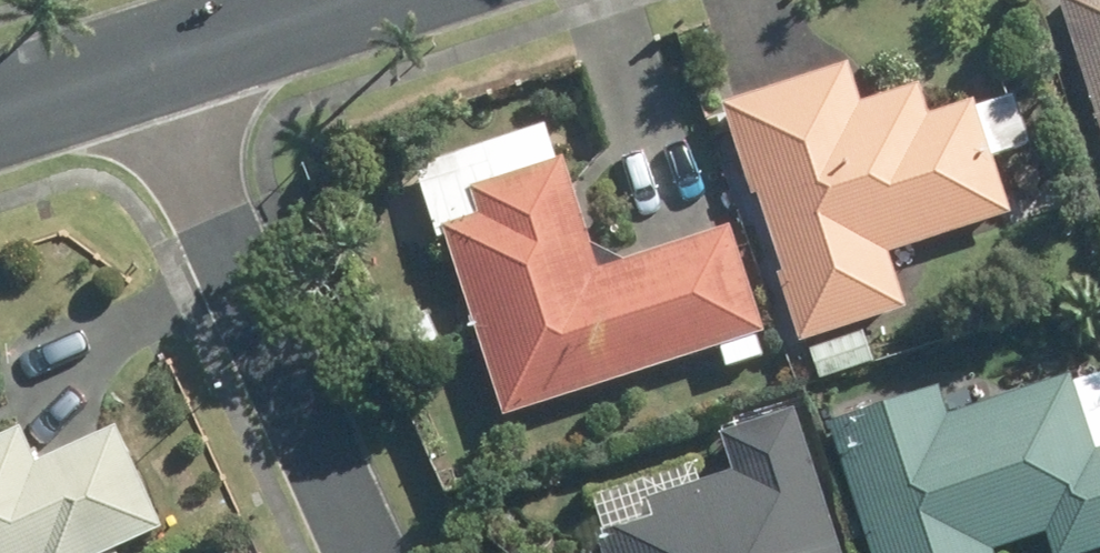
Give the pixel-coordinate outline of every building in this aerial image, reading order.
[(1099,86),(1099,0),(1072,0),(1099,86)] [(858,63),(739,102),(819,342),(917,309),(898,253),(1021,214),(1020,209),(1047,200),(1030,150),(1041,145),(1024,96),(986,110),(982,100),(938,114),(929,84),(872,103),(858,63)] [(497,159),(432,181),(449,235),(457,234),(514,412),(774,330),(740,224),(608,264),(573,152),(502,174),(497,159)] [(859,333),(809,348),(821,383),(870,366),(859,333)] [(1099,550),(1099,376),(1087,381),(1085,371),(961,412),(952,385),(844,419),(887,552),(1007,552),(1005,547),(1059,528),(1067,552),(1090,552),(1099,550)] [(610,537),(615,552),(847,552),(799,409),(732,432),(744,467),(659,497),(667,518),(610,537)] [(174,524),(126,423),(46,460),(30,423),(0,437),(0,552),(110,552),(174,524)]
